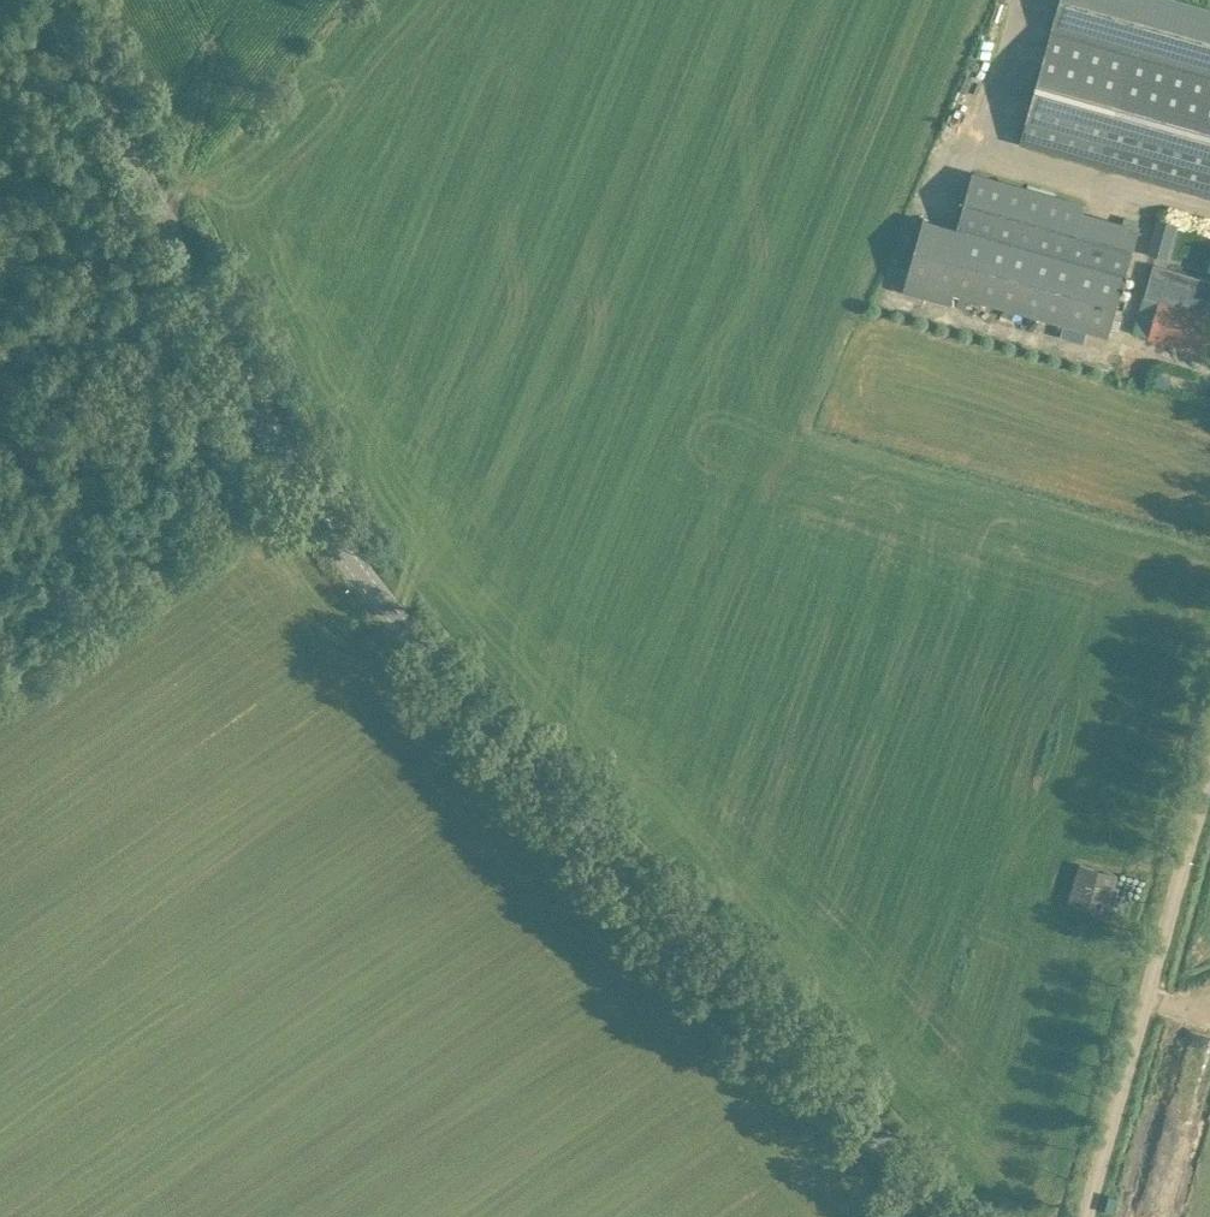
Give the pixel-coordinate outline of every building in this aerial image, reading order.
[(1178,0),(1059,0),(1020,140),(1209,194),(1209,9),(1178,0)] [(923,217),(903,291),(948,304),(952,292),(1108,335),(1123,276),(1137,224),(1083,208),(1085,201),(973,171),(958,226),(923,217)] [(1164,259),(1176,222),(1153,215),(1141,252),(1164,259)] [(1181,345),(1204,352),(1209,330),(1209,314),(1208,313),(1209,308),(1209,280),(1153,264),(1134,332),(1181,345)] [(1069,901),(1083,905),(1106,912),(1117,875),(1080,863),(1069,901)]
